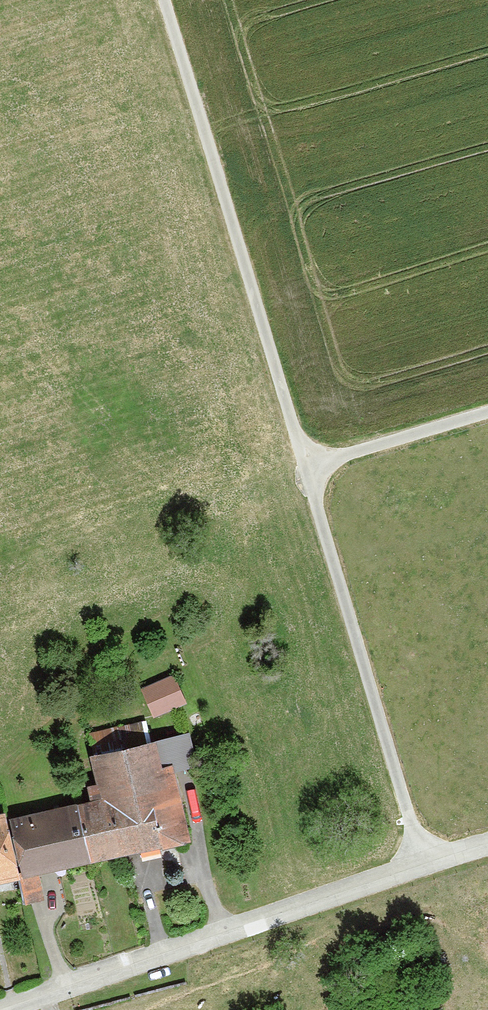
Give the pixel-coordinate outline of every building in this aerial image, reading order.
[(107,794),(89,798),(105,861),(197,837),(179,766),(201,760),(197,747),(217,742),(200,678),(152,691),(161,726),(93,744),(107,794)] [(89,798),(21,813),(34,874),(105,861),(89,798)] [(34,874),(21,813),(0,818),(0,882),(34,874)]
